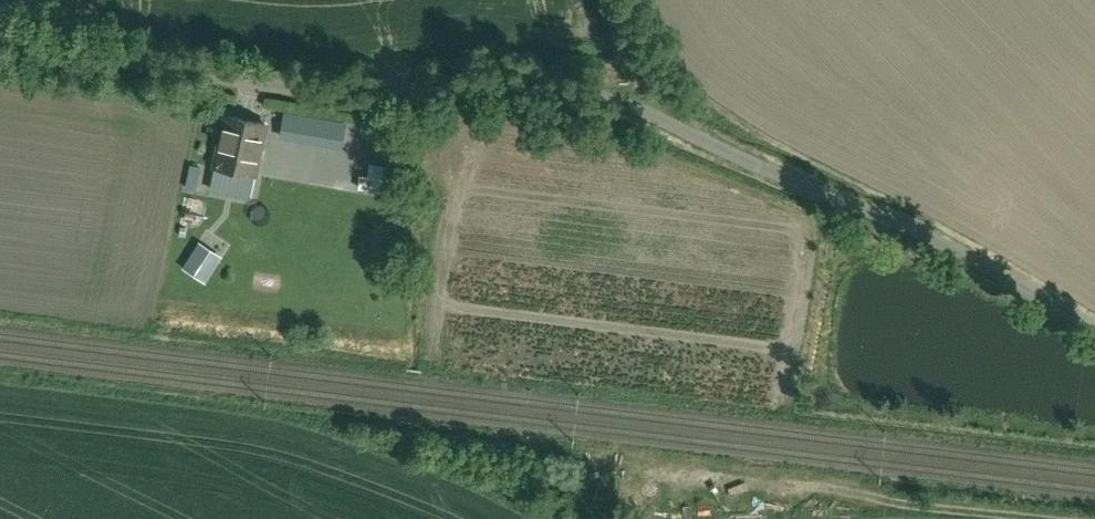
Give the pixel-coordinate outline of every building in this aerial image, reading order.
[(255,184),(267,122),(220,114),(208,175),(255,184)] [(361,176),(360,192),(397,196),(400,167),(371,164),(369,177),(361,176)] [(190,165),(188,189),(198,190),(200,166),(190,165)] [(183,268),(207,284),(225,257),(201,242),(183,268)]
